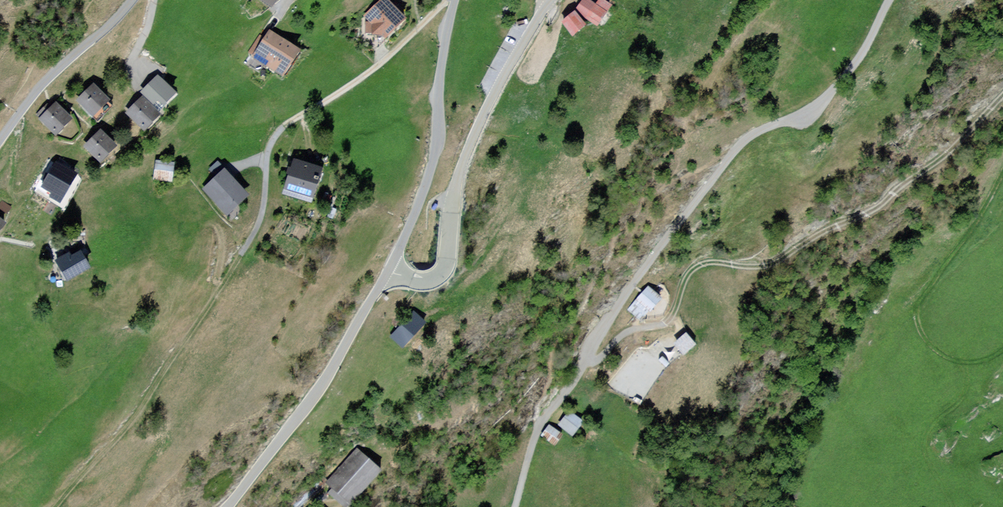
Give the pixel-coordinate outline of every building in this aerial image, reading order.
[(285,11),(292,0),(268,0),(285,11)] [(396,0),(388,0),(371,18),(398,44),(419,22),(396,0)] [(616,4),(609,0),(602,0),(599,4),(594,0),(583,0),(566,28),(580,36),(589,21),(601,28),(616,4)] [(311,50),(276,30),(260,57),(295,78),(311,50)] [(189,99),(167,77),(150,94),(173,115),(189,99)] [(119,104),(101,84),(83,101),(101,120),(119,104)] [(171,120),(148,97),(133,113),(155,135),(171,120)] [(83,121),(63,101),(45,119),(65,139),(83,121)] [(130,151),(111,131),(93,149),(113,169),(130,151)] [(181,163),(160,160),(156,181),(178,185),(181,163)] [(86,176),(62,162),(46,188),(70,202),(86,176)] [(336,174),(303,162),(291,196),(323,208),(336,174)] [(255,199),(229,169),(205,190),(232,220),(255,199)] [(89,251),(63,264),(73,283),(99,270),(89,251)] [(648,287),(628,310),(641,321),(661,298),(648,287)] [(436,321),(422,309),(396,337),(410,351),(436,321)] [(676,344),(686,356),(699,345),(690,333),(676,344)] [(568,411),(558,425),(573,436),(583,422),(568,411)] [(548,424),(540,435),(554,445),(562,434),(548,424)] [(382,470),(358,448),(327,482),(351,504),(382,470)]
